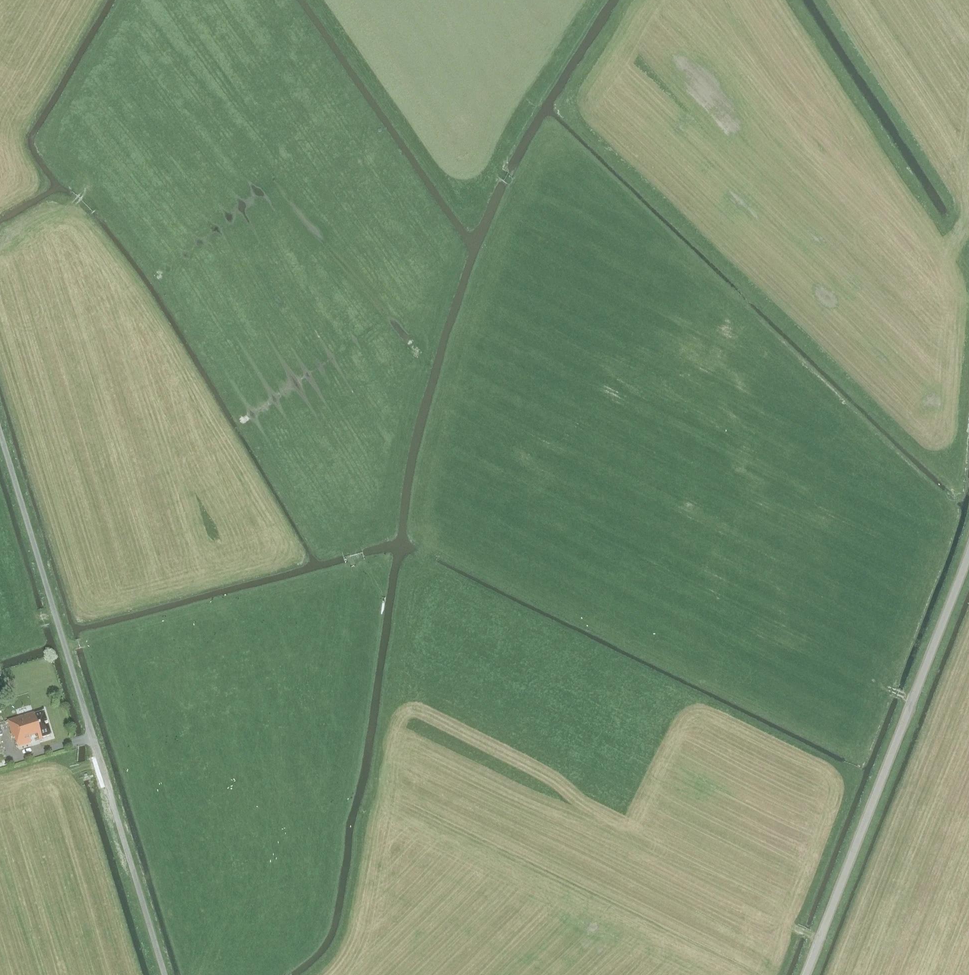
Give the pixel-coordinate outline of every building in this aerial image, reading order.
[(46,717),(44,711),(36,713),(35,713),(35,712),(18,717),(9,720),(8,720),(13,738),(15,737),(18,746),(32,742),(30,737),(38,734),(39,740),(43,739),(43,737),(52,734),(51,734),(46,717)] [(0,762),(0,769),(10,765),(8,760),(0,762)]
